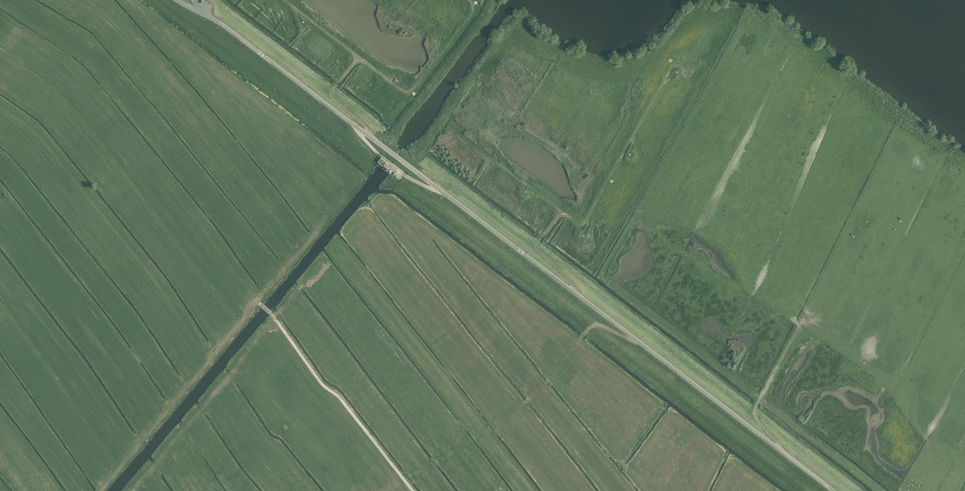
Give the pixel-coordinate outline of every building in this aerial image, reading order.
[(381,157),(377,161),(380,163),(383,166),(387,161),(381,157)]
